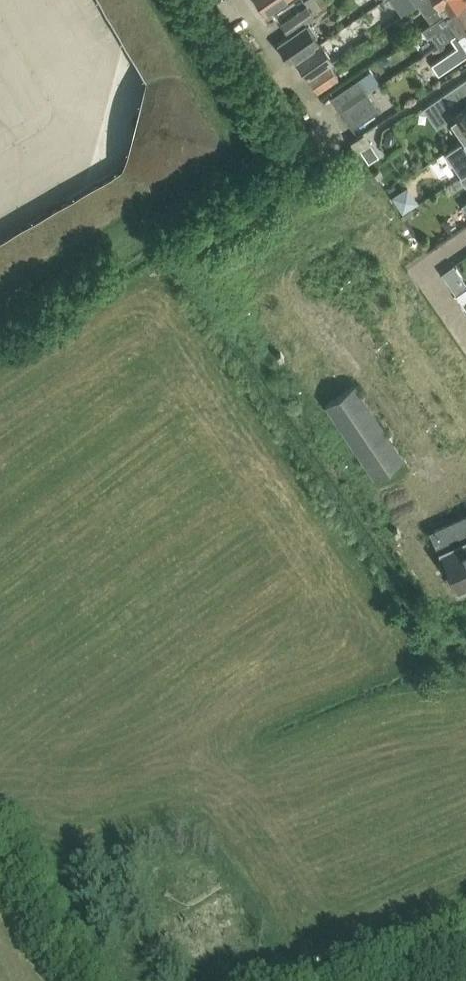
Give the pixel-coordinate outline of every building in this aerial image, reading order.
[(266,13),(285,0),(257,0),(266,13)] [(418,4),(431,22),(431,23),(464,0),(423,0),(418,4)] [(465,26),(465,0),(464,0),(431,23),(431,22),(422,28),(427,36),(430,34),(439,45),(451,37),(451,36),(465,26)] [(288,35),(315,16),(307,4),(280,23),(288,35)] [(317,33),(309,21),(277,42),(291,61),(319,43),(314,35),(317,33)] [(465,54),(465,26),(451,36),(451,37),(457,46),(432,63),(439,73),(465,54)] [(321,41),(312,48),(295,59),(308,78),(334,60),(321,41)] [(324,66),(308,78),(317,91),(333,80),(338,77),(330,63),(324,66)] [(360,77),(347,86),(331,97),(340,110),(369,91),(360,77)] [(465,105),(453,88),(465,78),(423,108),(438,129),(453,119),(465,138),(465,105)] [(380,109),(369,91),(340,110),(352,128),(380,109)] [(455,140),(443,149),(449,157),(461,149),(455,140)] [(392,224),(405,229),(410,216),(397,211),(392,224)] [(461,302),(465,299),(465,286),(455,293),(461,302)] [(326,403),(374,476),(403,457),(355,384),(326,403)] [(458,589),(465,585),(465,516),(432,531),(458,589)]
